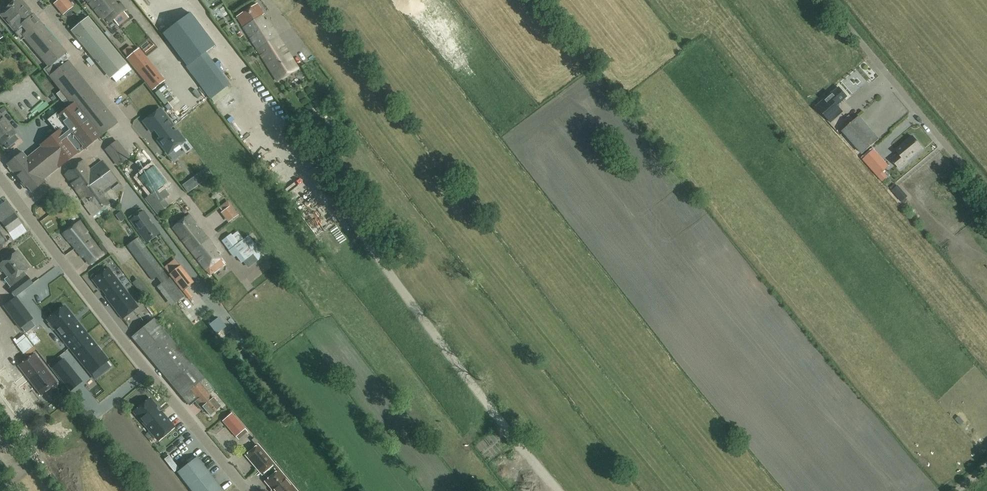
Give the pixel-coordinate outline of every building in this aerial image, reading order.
[(31,10),(22,0),(15,0),(0,14),(0,15),(15,32),(17,30),(48,66),(44,69),(54,82),(73,67),(63,54),(66,52),(31,10)] [(63,15),(73,6),(68,0),(63,0),(65,3),(58,9),(63,15)] [(88,2),(103,19),(106,17),(110,22),(114,19),(119,25),(129,17),(124,11),(126,9),(121,3),(118,5),(114,0),(91,0),(88,2)] [(257,49),(278,36),(267,20),(265,21),(262,15),(264,14),(257,4),(237,17),(257,49)] [(112,77),(127,65),(88,17),(73,30),(79,37),(77,39),(104,71),(106,70),(112,77)] [(202,54),(184,31),(168,43),(211,99),(211,98),(215,103),(231,92),(227,87),(232,83),(208,50),(202,54)] [(278,36),(257,49),(278,81),(298,68),(292,59),(290,59),(287,54),(288,52),(278,36)] [(130,47),(123,53),(128,58),(135,53),(130,47)] [(163,80),(139,49),(135,53),(128,58),(152,89),(163,80)] [(54,82),(72,105),(76,102),(102,135),(117,123),(73,67),(54,82)] [(817,106),(831,123),(843,113),(837,106),(847,97),(839,88),(833,93),(832,92),(817,106)] [(66,98),(63,94),(60,91),(56,94),(62,101),(66,98)] [(76,102),(72,105),(72,106),(57,118),(52,122),(59,131),(42,144),(43,145),(27,157),(23,152),(7,164),(25,187),(26,185),(32,192),(46,181),(44,179),(77,153),(78,154),(102,135),(76,102)] [(48,109),(46,117),(52,118),(54,111),(48,109)] [(184,141),(160,110),(144,122),(152,132),(155,130),(161,137),(158,138),(158,140),(168,153),(184,141)] [(863,153),(879,139),(859,117),(843,131),(863,153)] [(0,128),(0,139),(3,143),(7,149),(16,142),(12,137),(15,134),(7,124),(1,128),(0,128)] [(901,169),(908,163),(907,162),(923,149),(913,136),(896,150),(899,153),(892,159),(901,169)] [(118,165),(129,157),(117,141),(106,149),(118,165)] [(874,151),(863,160),(878,177),(889,168),(874,151)] [(91,169),(83,160),(70,171),(66,175),(85,202),(84,203),(93,216),(113,202),(106,193),(112,188),(114,191),(120,186),(116,182),(117,181),(101,161),(91,169)] [(157,214),(168,205),(164,199),(170,194),(162,186),(167,183),(153,166),(139,178),(152,194),(145,199),(157,214)] [(181,187),(185,193),(193,187),(189,181),(181,187)] [(139,194),(143,191),(138,185),(135,188),(139,194)] [(6,202),(0,206),(0,250),(26,231),(6,202)] [(231,206),(223,212),(230,221),(238,215),(231,206)] [(160,233),(144,211),(131,220),(146,243),(160,233)] [(192,252),(209,239),(201,228),(199,229),(195,224),(196,223),(189,214),(172,228),(192,252)] [(104,254),(86,232),(88,231),(80,221),(63,234),(70,243),(70,242),(82,257),(84,256),(91,264),(104,254)] [(243,239),(237,232),(232,235),(231,234),(222,240),(233,257),(234,258),(236,256),(242,263),(248,258),(259,249),(248,235),(243,239)] [(164,272),(138,238),(127,246),(152,280),(156,277),(161,283),(157,287),(171,306),(177,302),(182,308),(188,302),(183,297),(184,296),(169,277),(164,271),(164,272)] [(216,249),(209,239),(192,252),(208,273),(222,262),(214,252),(216,249)] [(0,264),(0,266),(8,276),(4,279),(11,288),(9,289),(15,297),(17,296),(17,295),(23,291),(33,283),(27,276),(25,277),(22,273),(24,271),(29,267),(17,251),(0,264)] [(250,261),(255,265),(259,260),(254,256),(250,261)] [(183,291),(194,282),(180,265),(169,274),(183,291)] [(138,307),(122,286),(120,288),(114,281),(117,279),(109,268),(93,280),(100,290),(102,289),(107,295),(105,297),(122,319),(138,307)] [(247,281),(242,284),(248,294),(253,291),(247,281)] [(4,306),(20,328),(32,319),(16,297),(4,306)] [(62,338),(65,337),(72,345),(72,346),(87,334),(77,322),(76,322),(73,318),(73,317),(65,306),(47,319),(50,322),(48,324),(53,330),(55,329),(62,338)] [(208,324),(214,333),(222,327),(216,318),(208,324)] [(221,406),(210,393),(214,389),(155,319),(133,337),(190,405),(197,399),(210,415),(221,406)] [(97,346),(87,334),(72,346),(72,345),(69,347),(91,374),(99,368),(103,372),(110,367),(106,362),(108,360),(101,351),(99,351),(96,347),(96,346),(97,346)] [(41,395),(57,383),(35,353),(19,365),(41,395)] [(77,372),(65,357),(52,367),(64,382),(77,372)] [(19,385),(6,369),(0,374),(0,375),(12,391),(19,385)] [(150,398),(134,411),(158,440),(174,427),(161,411),(159,412),(156,409),(157,407),(150,398)] [(244,429),(232,413),(222,421),(235,436),(244,429)] [(301,423),(295,425),(299,436),(305,433),(301,423)] [(273,464),(258,445),(246,455),(261,474),(265,471),(271,477),(265,482),(273,490),(297,490),(273,464)] [(179,469),(169,456),(164,459),(174,472),(179,469)] [(223,490),(197,457),(177,472),(181,478),(191,490),(221,490),(223,490)] [(249,476),(249,466),(235,466),(235,476),(249,476)]
